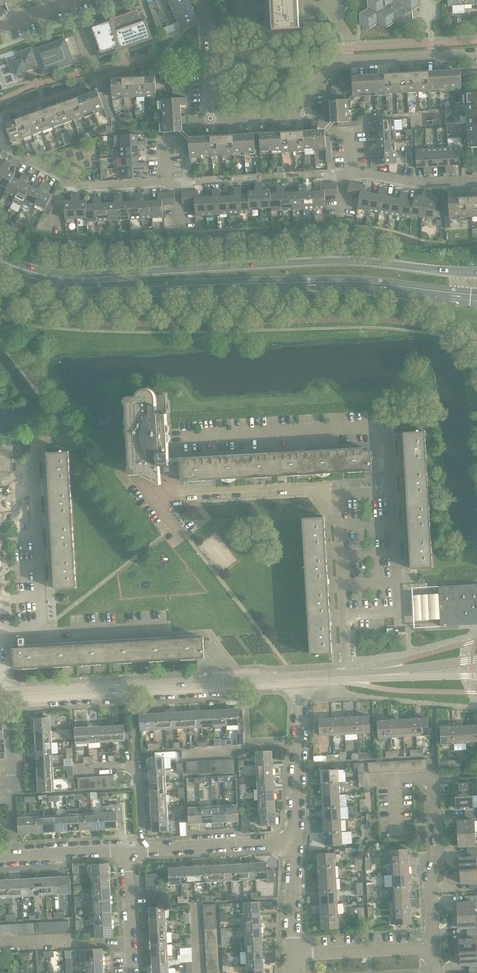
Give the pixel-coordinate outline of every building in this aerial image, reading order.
[(181,28),(198,21),(189,0),(169,0),(181,28)] [(275,29),(273,30),(300,29),(300,28),(297,28),(295,0),(274,0),(275,29)] [(360,24),(369,29),(378,23),(387,28),(395,22),(404,27),(413,21),(412,11),(420,5),(420,0),(367,0),(368,8),(359,14),(360,24)] [(89,26),(97,49),(99,54),(121,46),(122,49),(151,39),(145,20),(116,30),(112,18),(89,26)] [(39,67),(39,68),(42,74),(74,63),(65,38),(34,50),(33,47),(21,51),(23,59),(11,63),(16,75),(39,67)] [(435,71),(428,71),(429,90),(440,89),(438,66),(435,66),(435,71)] [(442,66),(438,66),(440,89),(451,88),(449,70),(443,70),(442,66)] [(413,72),(406,72),(408,93),(418,92),(417,67),(413,68),(413,72)] [(421,67),(417,67),(418,92),(430,91),(429,90),(428,71),(421,71),(421,67)] [(399,68),(395,69),(397,93),(408,93),(406,72),(399,73),(399,68)] [(352,78),(352,83),(353,94),(364,93),(363,75),(358,75),(358,69),(352,69),(352,78)] [(392,73),(385,73),(386,92),(385,92),(385,94),(397,93),(395,69),(391,69),(392,73)] [(461,69),(449,70),(451,88),(462,88),(461,77),(461,72),(461,69)] [(150,76),(145,76),(145,95),(146,95),(157,94),(156,83),(156,79),(155,70),(149,70),(150,76)] [(370,74),(363,75),(364,93),(375,93),(374,70),(370,70),(370,74)] [(378,70),(374,70),(375,93),(385,92),(386,92),(385,73),(378,74),(378,70)] [(130,77),(123,78),(124,96),(123,96),(124,98),(135,97),(133,73),(130,73),(130,77)] [(137,73),(133,73),(135,97),(146,97),(146,95),(145,95),(145,76),(138,77),(137,73)] [(112,78),(112,81),(112,87),(112,91),(113,97),(123,96),(124,96),(123,78),(112,78)] [(89,88),(86,90),(93,111),(104,108),(103,105),(102,101),(100,97),(99,93),(98,90),(91,92),(89,88)] [(83,95),(77,97),(83,115),(84,115),(93,111),(86,90),(82,91),(83,95)] [(468,103),(468,104),(476,103),(476,92),(467,93),(468,103)] [(69,96),(65,97),(74,120),(84,116),(84,115),(83,115),(77,97),(70,100),(69,96)] [(63,102),(57,105),(63,124),(74,120),(65,97),(62,98),(63,102)] [(162,99),(163,110),(181,109),(181,104),(187,104),(187,98),(178,98),(173,99),(162,99)] [(329,100),(330,112),(349,111),(348,99),(337,100),(332,100),(329,100)] [(49,103),(45,104),(53,127),(63,124),(57,105),(50,107),(49,103)] [(467,115),(476,114),(476,103),(468,104),(468,103),(466,103),(467,115)] [(43,110),(36,112),(43,131),(53,127),(45,104),(41,106),(43,110)] [(453,107),(445,108),(446,116),(454,115),(453,107)] [(181,109),(163,110),(163,121),(186,120),(186,116),(182,116),(181,109)] [(28,110),(25,112),(33,135),(43,131),(36,112),(30,114),(28,110)] [(331,123),(334,123),(338,122),(342,122),(347,122),(349,122),(349,111),(330,112),(331,122),(331,123)] [(22,117),(16,119),(22,137),(22,138),(33,135),(25,112),(21,113),(22,117)] [(467,115),(467,126),(469,126),(469,125),(476,125),(476,114),(467,115)] [(6,126),(8,130),(9,134),(11,138),(12,141),(12,140),(22,137),(16,119),(11,121),(9,115),(3,117),(6,126)] [(183,132),(183,131),(182,124),(187,124),(186,120),(163,121),(164,132),(167,132),(171,132),(175,132),(179,132),(183,132)] [(370,128),(370,132),(395,131),(394,120),(377,121),(377,128),(370,128)] [(331,123),(331,122),(329,125),(325,129),(325,132),(326,132),(331,126),(334,123),(331,123)] [(318,125),(314,126),(315,149),(326,148),(326,146),(326,141),(326,137),(325,132),(325,129),(318,130),(318,125)] [(310,130),(303,130),(304,149),(305,149),(315,149),(314,126),(310,126),(310,130)] [(289,131),(282,132),(283,150),(282,150),(282,152),(294,152),(292,127),(288,127),(289,131)] [(296,127),(292,127),(294,152),(305,151),(305,149),(304,149),(303,130),(296,131),(296,127)] [(247,129),(243,130),(244,153),(256,152),(255,136),(260,136),(261,152),(272,151),(271,128),(267,128),(267,132),(247,134),(247,129)] [(274,128),(271,128),(272,151),(282,150),(283,150),(282,132),(275,132),(274,128)] [(239,134),(233,134),(234,153),(244,153),(243,130),(239,130),(239,134)] [(183,132),(179,132),(183,136),(189,140),(189,137),(186,134),(183,131),(183,132)] [(218,135),(211,136),(212,154),(212,156),(223,156),(222,131),(218,131),(218,135)] [(225,131),(222,131),(223,156),(234,155),(234,153),(233,134),(226,135),(225,131)] [(395,131),(370,132),(370,136),(377,136),(378,143),(395,142),(395,131)] [(200,132),(196,132),(196,137),(189,137),(189,140),(189,144),(190,149),(190,153),(190,156),(201,155),(200,132)] [(204,132),(200,132),(201,155),(212,154),(211,136),(204,136),(204,132)] [(121,146),(145,145),(145,141),(138,142),(138,134),(120,135),(114,136),(115,147),(121,146)] [(371,150),(371,154),(396,152),(395,142),(378,143),(378,150),(371,150)] [(145,145),(121,146),(121,157),(139,156),(138,149),(146,149),(145,145)] [(448,148),(438,149),(439,166),(446,166),(446,173),(450,173),(448,148)] [(460,148),(448,148),(450,173),(454,173),(453,166),(461,165),(460,160),(460,148)] [(428,174),(427,149),(416,150),(417,168),(424,167),(425,174),(428,174)] [(438,149),(427,149),(428,174),(432,174),(432,167),(439,166),(438,149)] [(396,152),(371,154),(372,158),(379,157),(379,165),(397,164),(396,152)] [(139,156),(121,157),(122,168),(147,167),(146,163),(139,163),(139,156)] [(9,162),(5,160),(2,166),(0,165),(0,179),(9,162)] [(7,188),(7,189),(13,176),(14,177),(16,173),(9,170),(12,163),(9,162),(0,179),(0,185),(7,188)] [(147,167),(122,168),(123,179),(140,178),(140,171),(147,170),(147,167)] [(7,189),(7,188),(5,192),(15,197),(26,175),(23,173),(19,180),(14,177),(13,176),(7,189)] [(15,197),(13,202),(22,206),(24,202),(32,186),(26,183),(30,177),(26,175),(15,197)] [(347,194),(354,195),(356,183),(349,182),(347,194)] [(32,186),(24,202),(25,203),(25,204),(32,207),(33,206),(34,207),(45,185),(42,183),(39,190),(32,186)] [(248,191),(249,195),(250,209),(261,208),(259,183),(255,184),(256,191),(248,191)] [(263,183),(259,183),(261,208),(271,207),(271,194),(271,190),(263,190),(263,183)] [(356,183),(354,195),(360,196),(362,184),(356,183)] [(321,191),(314,191),(315,209),(326,208),(325,196),(325,184),(320,184),(321,191)] [(362,184),(360,196),(357,209),(368,211),(372,194),(365,192),(366,185),(362,184)] [(45,185),(34,207),(44,212),(50,201),(52,197),(46,193),(49,187),(45,185)] [(299,192),(292,193),(293,210),(304,209),(303,185),(299,185),(299,192)] [(306,185),(303,185),(304,209),(315,209),(314,191),(307,192),(306,185)] [(271,207),(271,211),(282,211),(281,186),(277,186),(278,193),(271,194),(271,207)] [(285,186),(281,186),(282,211),(293,210),(292,193),(285,193),(285,186)] [(234,196),(227,196),(228,214),(239,213),(238,188),(234,189),(234,196)] [(242,188),(238,188),(239,213),(251,212),(250,209),(249,195),(242,195),(242,188)] [(372,194),(368,211),(379,213),(384,188),(380,188),(378,195),(372,194)] [(384,188),(379,213),(390,215),(393,197),(386,196),(387,189),(384,188)] [(220,189),(216,190),(218,214),(228,214),(227,196),(221,197),(220,189)] [(213,197),(206,198),(207,215),(218,214),(216,190),(212,190),(213,197)] [(199,191),(194,191),(195,203),(196,216),(207,215),(206,198),(199,198),(199,191)] [(412,215),(423,217),(427,192),(423,191),(422,199),(414,197),(414,201),(412,215)] [(448,191),(449,201),(449,205),(449,210),(449,215),(449,218),(450,218),(460,217),(461,217),(460,197),(455,197),(454,191),(448,191)] [(158,200),(151,201),(152,218),(164,217),(163,205),(169,204),(168,192),(158,193),(158,200)] [(393,197),(390,215),(400,216),(405,192),(401,192),(400,199),(393,197)] [(405,192),(400,216),(412,218),(412,215),(414,201),(407,200),(409,193),(405,192)] [(427,192),(423,217),(433,218),(434,216),(435,210),(437,201),(429,200),(431,193),(427,192)] [(466,197),(460,197),(461,217),(460,217),(460,221),(472,220),(470,192),(466,192),(466,197)] [(77,218),(75,194),(71,194),(72,201),(64,202),(65,219),(77,218)] [(79,194),(75,194),(77,218),(87,218),(87,204),(87,200),(79,201),(79,194)] [(137,201),(130,202),(131,219),(142,219),(140,194),(136,194),(137,201)] [(144,194),(140,194),(142,219),(152,218),(151,201),(144,201),(144,194)] [(115,203),(108,203),(109,221),(120,220),(119,195),(115,195),(115,203)] [(122,195),(119,195),(120,220),(131,219),(130,202),(123,202),(122,195)] [(87,218),(87,222),(98,221),(97,196),(93,197),(93,204),(87,204),(87,218)] [(101,196),(97,196),(98,221),(109,221),(108,203),(101,203),(101,196)] [(50,201),(44,212),(50,215),(55,204),(50,201)] [(15,225),(13,229),(21,233),(23,229),(15,225)] [(156,396),(155,395),(155,394),(155,393),(154,393),(154,392),(153,391),(151,390),(150,389),(149,389),(148,389),(147,389),(145,389),(144,389),(143,389),(142,390),(140,390),(140,391),(139,392),(138,392),(137,394),(137,395),(137,396),(136,397),(129,397),(126,397),(131,475),(134,475),(141,474),(161,485),(161,474),(161,473),(181,472),(181,481),(371,470),(371,467),(373,466),(373,465),(371,465),(370,450),(180,461),(169,462),(169,459),(166,395),(163,395),(156,396)] [(403,432),(405,467),(411,569),(417,568),(432,567),(425,431),(419,432),(419,430),(416,430),(417,432),(403,432)] [(47,453),(49,487),(55,589),(76,588),(69,452),(63,452),(63,450),(60,450),(60,452),(47,453)] [(23,452),(4,454),(5,480),(17,480),(17,468),(24,468),(23,452)] [(303,519),(305,553),(310,655),(332,653),(324,517),(303,519)] [(439,587),(441,627),(476,624),(476,584),(439,587)] [(14,668),(204,657),(204,654),(206,654),(206,652),(204,652),(203,638),(25,648),(25,645),(25,638),(19,638),(19,641),(10,641),(10,649),(13,649),(14,668)] [(238,709),(225,710),(226,726),(239,725),(238,709)] [(213,710),(201,711),(202,727),(214,726),(213,710)] [(225,710),(213,710),(214,726),(226,726),(225,710)] [(189,711),(177,712),(178,728),(190,728),(189,711)] [(201,711),(189,711),(190,728),(202,727),(201,711)] [(177,712),(165,713),(165,729),(178,728),(177,712)] [(153,730),(152,713),(140,714),(141,730),(153,730)] [(165,713),(152,713),(153,730),(165,729),(165,713)] [(369,716),(357,717),(358,734),(370,733),(369,716)] [(34,718),(35,731),(51,730),(51,717),(34,718)] [(344,717),(332,718),(333,735),(345,734),(344,717)] [(357,717),(344,717),(345,734),(358,734),(357,717)] [(333,735),(332,718),(319,719),(320,736),(333,735)] [(415,718),(403,719),(404,736),(416,736),(415,718)] [(428,718),(415,718),(416,736),(429,735),(428,718)] [(403,719),(390,720),(391,737),(404,736),(403,719)] [(391,737),(390,720),(378,721),(378,738),(391,737)] [(112,725),(100,726),(100,742),(113,742),(112,725)] [(124,725),(112,725),(113,742),(125,741),(124,725)] [(465,725),(453,726),(454,743),(466,743),(465,725)] [(465,725),(466,743),(476,742),(476,725),(465,725)] [(100,726),(87,727),(88,743),(100,742),(100,726)] [(454,743),(453,726),(440,727),(441,744),(454,743)] [(88,743),(87,727),(75,728),(76,744),(88,743)] [(51,730),(35,731),(36,743),(52,742),(51,730)] [(52,742),(36,743),(36,755),(52,754),(52,742)] [(256,752),(256,764),(273,763),(272,751),(256,752)] [(52,754),(36,755),(37,767),(53,767),(52,754)] [(148,758),(149,771),(165,770),(164,757),(148,758)] [(273,763),(256,764),(257,777),(273,776),(273,763)] [(53,767),(37,767),(38,780),(54,779),(53,767)] [(321,770),(322,783),(339,782),(338,769),(330,770),(321,770)] [(165,770),(149,771),(150,783),(166,782),(165,770)] [(273,776),(257,777),(258,789),(274,788),(273,776)] [(455,784),(456,796),(473,795),(472,783),(476,783),(476,777),(460,778),(460,783),(455,784)] [(54,779),(38,780),(38,792),(54,791),(54,779)] [(166,782),(150,783),(150,795),(166,794),(166,782)] [(339,782),(322,783),(322,796),(340,795),(339,782)] [(274,788),(258,789),(259,801),(275,800),(274,788)] [(166,794),(150,795),(151,807),(167,806),(166,794)] [(340,795),(322,796),(323,808),(340,807),(340,795)] [(456,796),(457,809),(465,809),(465,815),(476,814),(476,807),(474,808),(473,795),(456,796)] [(275,800),(259,801),(259,813),(275,812),(275,800)] [(238,805),(225,806),(226,822),(239,821),(238,805)] [(167,806),(151,807),(152,819),(168,818),(167,806)] [(213,806),(201,807),(202,823),(214,822),(213,806)] [(225,806),(213,806),(214,822),(226,822),(225,806)] [(202,823),(201,807),(188,808),(189,824),(202,823)] [(340,807),(323,808),(324,820),(341,819),(340,807)] [(104,812),(92,813),(93,829),(105,829),(104,812)] [(116,812),(104,812),(105,829),(117,828),(116,812)] [(275,812),(259,813),(260,826),(276,825),(275,812)] [(92,813),(79,814),(80,830),(93,829),(92,813)] [(79,814),(67,815),(68,831),(80,830),(79,814)] [(458,834),(475,833),(474,821),(476,820),(476,814),(465,815),(466,820),(457,821),(458,834)] [(55,815),(43,816),(44,832),(56,831),(55,815)] [(67,815),(55,815),(56,831),(68,831),(67,815)] [(43,816),(31,817),(32,833),(44,832),(43,816)] [(32,833),(31,817),(18,817),(19,833),(32,833)] [(168,818),(152,819),(152,832),(169,831),(168,818)] [(341,819),(324,820),(325,833),(342,832),(341,819)] [(342,832),(325,833),(325,845),(342,844),(342,832)] [(458,834),(459,846),(467,846),(467,852),(476,851),(476,845),(475,833),(458,834)] [(391,850),(391,862),(409,861),(408,849),(391,850)] [(460,871),(476,870),(476,863),(476,858),(476,851),(467,852),(468,858),(459,858),(460,871)] [(318,854),(318,867),(335,866),(335,853),(318,854)] [(409,861),(391,862),(392,875),(409,874),(409,861)] [(267,862),(254,863),(255,879),(267,879),(267,883),(275,883),(274,869),(267,870),(267,862)] [(92,864),(92,876),(109,876),(109,863),(92,864)] [(254,863),(242,864),(243,880),(255,879),(254,863)] [(230,864),(218,865),(219,881),(231,881),(230,864)] [(242,864),(230,864),(231,881),(243,880),(242,864)] [(218,865),(206,866),(207,882),(219,881),(218,865)] [(194,866),(181,867),(182,883),(194,883),(194,866)] [(206,866),(194,866),(194,883),(207,882),(206,866)] [(335,866),(318,867),(319,879),(336,878),(335,866)] [(182,883),(181,867),(169,868),(170,884),(182,883)] [(460,871),(461,884),(469,883),(470,889),(476,889),(476,870),(460,871)] [(409,874),(392,875),(393,887),(410,886),(409,874)] [(70,876),(58,877),(59,894),(71,893),(70,876)] [(109,876),(92,876),(93,889),(110,888),(109,876)] [(58,877),(45,878),(46,895),(59,894),(58,877)] [(33,878),(21,879),(22,896),(34,895),(33,878)] [(45,878),(33,878),(34,895),(46,895),(45,878)] [(336,878),(319,879),(320,891),(337,890),(336,878)] [(21,879),(9,880),(10,897),(22,896),(21,879)] [(0,880),(0,897),(10,897),(9,880),(0,880)] [(410,886),(393,887),(394,900),(411,899),(410,886)] [(110,888),(93,889),(94,901),(111,900),(110,888)] [(337,890),(320,891),(321,904),(338,903),(337,890)] [(457,903),(458,915),(475,914),(474,902),(476,902),(476,895),(465,896),(465,902),(457,903)] [(411,899),(394,900),(394,912),(411,911),(411,899)] [(111,900),(94,901),(94,913),(111,912),(111,900)] [(244,903),(244,915),(260,914),(260,902),(244,903)] [(338,903),(321,904),(321,916),(338,915),(338,903)] [(149,908),(150,920),(166,919),(165,907),(149,908)] [(411,911),(394,912),(395,925),(412,924),(411,911)] [(111,912),(94,913),(95,925),(112,924),(111,912)] [(260,914),(244,915),(245,927),(261,926),(260,914)] [(458,915),(459,928),(467,928),(467,934),(476,933),(476,926),(475,914),(458,915)] [(338,915),(321,916),(322,929),(339,928),(338,915)] [(166,919),(150,920),(151,933),(167,932),(166,919)] [(112,924),(95,925),(96,938),(113,937),(112,924)] [(261,926),(245,927),(246,939),(262,939),(261,926)] [(167,932),(151,933),(151,945),(167,944),(167,932)] [(460,953),(476,952),(476,948),(476,939),(476,933),(467,934),(468,939),(459,940),(460,953)] [(262,939),(246,939),(246,952),(263,951),(262,939)] [(167,944),(151,945),(152,957),(168,956),(167,944)] [(80,962),(86,962),(103,961),(102,948),(79,950),(80,962)] [(263,951),(246,952),(247,964),(263,963),(263,951)] [(460,953),(461,965),(469,965),(469,971),(476,970),(476,952),(460,953)] [(168,956),(152,957),(153,969),(169,968),(168,956)] [(86,962),(87,972),(104,972),(103,961),(86,962)] [(247,964),(248,972),(264,972),(263,963),(247,964)]
